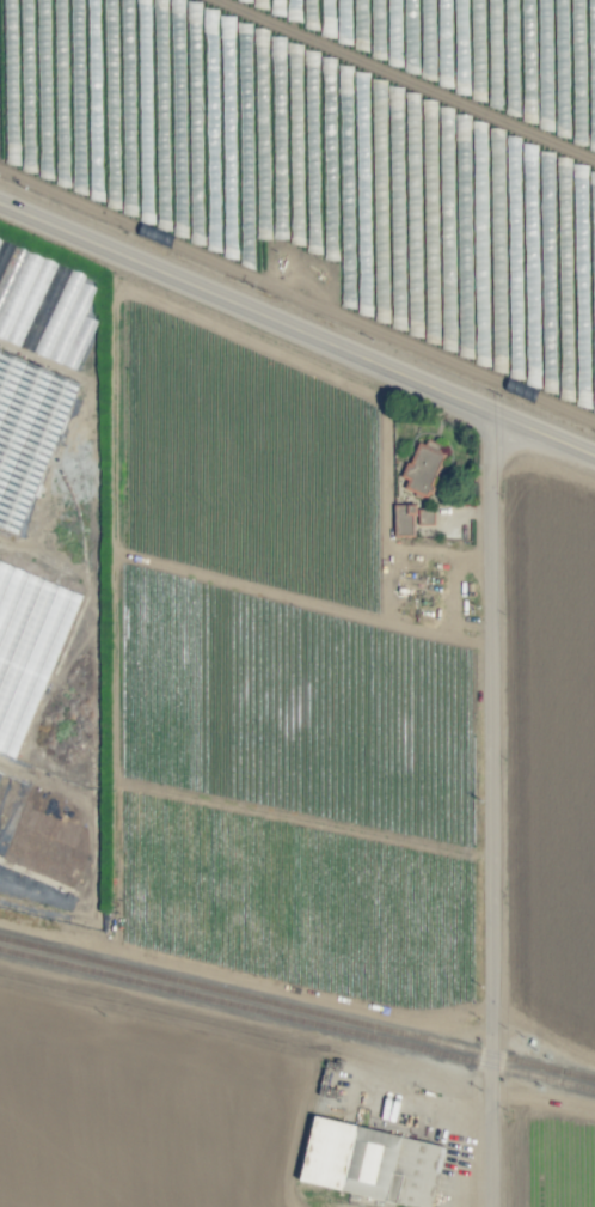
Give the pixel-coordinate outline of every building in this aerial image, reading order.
[(404,477),(408,478),(404,490),(425,497),(434,470),(439,471),(447,448),(416,438),(404,477)] [(396,534),(414,534),(413,504),(395,504),(396,534)] [(432,523),(433,511),(418,509),(417,522),(432,523)] [(310,1117),(297,1183),(417,1206),(431,1206),(443,1144),(310,1117)]
